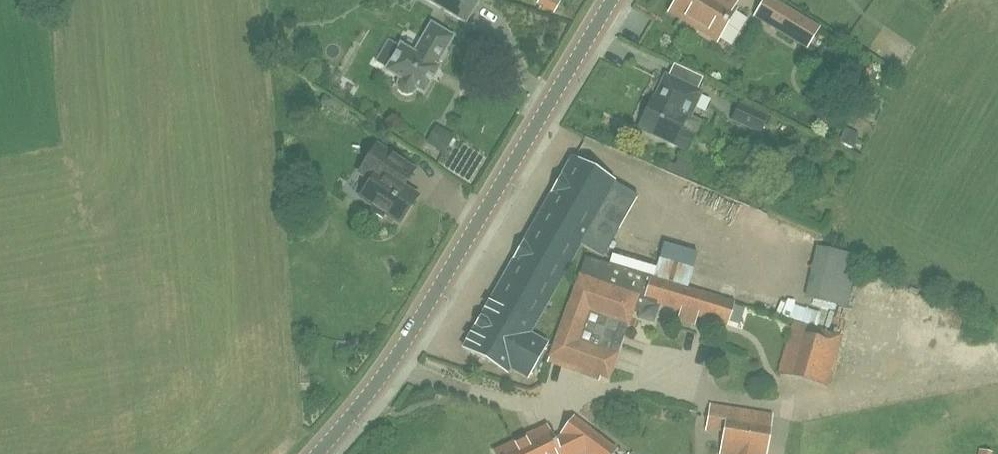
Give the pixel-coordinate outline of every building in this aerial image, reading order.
[(465,22),(477,0),(427,0),(465,22)] [(669,13),(716,41),(735,9),(725,3),(727,0),(677,0),(669,13)] [(752,15),(806,47),(819,25),(777,0),(761,0),(752,15)] [(852,9),(860,0),(842,0),(852,9)] [(439,66),(436,64),(437,61),(441,60),(446,53),(445,49),(453,35),(430,22),(413,51),(400,43),(397,47),(388,41),(375,62),(385,68),(384,69),(398,77),(396,79),(395,84),(397,90),(400,94),(406,95),(411,94),(415,90),(416,88),(423,92),(439,66)] [(664,75),(654,98),(652,97),(639,124),(655,131),(654,134),(688,150),(695,136),(680,129),(687,115),(688,115),(699,91),(664,75)] [(738,104),(731,118),(758,131),(765,117),(738,104)] [(428,118),(418,133),(433,143),(443,128),(428,118)] [(829,135),(850,143),(855,129),(834,121),(829,135)] [(382,218),(386,213),(401,223),(418,197),(403,187),(414,170),(375,145),(358,172),(371,180),(360,197),(374,206),(370,211),(382,218)] [(509,369),(527,379),(546,346),(528,335),(578,246),(601,259),(636,197),(570,159),(463,350),(506,374),(509,369)] [(816,246),(803,299),(847,308),(858,255),(816,246)] [(726,325),(733,302),(585,256),(579,274),(572,270),(558,296),(568,302),(550,358),(583,370),(581,375),(598,380),(599,376),(609,379),(618,354),(627,328),(628,328),(633,311),(639,313),(638,317),(655,322),(661,304),(726,325)] [(842,335),(798,322),(795,321),(781,372),(827,385),(842,335)] [(722,433),(719,453),(767,453),(773,415),(727,406),(727,407),(710,404),(705,429),(722,433)] [(574,418),(563,433),(565,434),(553,440),(546,427),(495,452),(496,453),(579,453),(586,451),(590,453),(612,453),(615,450),(574,418)]
